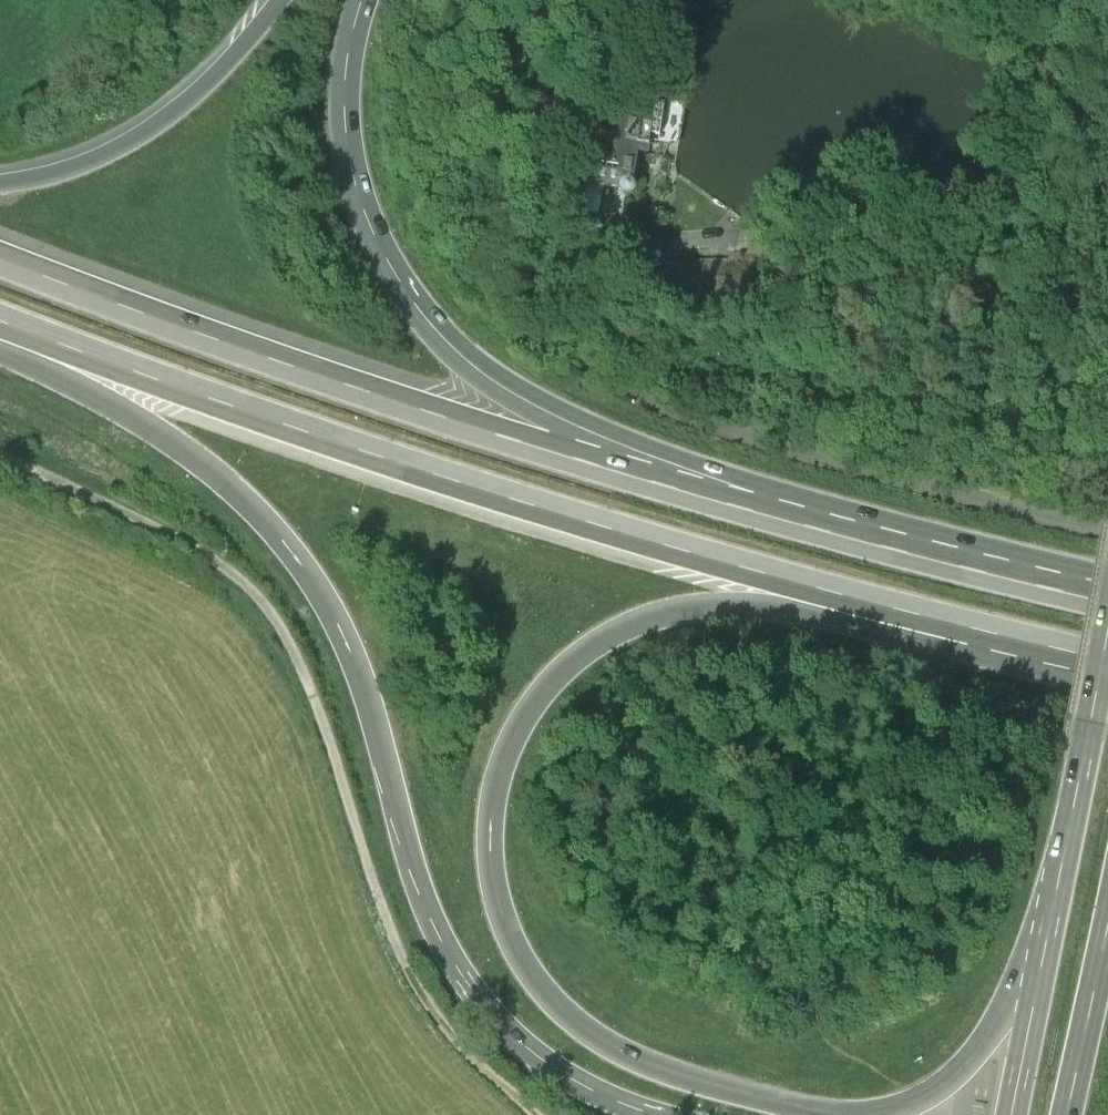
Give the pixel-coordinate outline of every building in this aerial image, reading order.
[(597,114),(586,185),(622,191),(622,192),(622,193),(623,194),(623,195),(624,195),(625,196),(626,197),(627,197),(628,197),(630,197),(631,197),(632,196),(633,195),(634,194),(635,193),(636,191),(636,189),(635,188),(635,186),(634,185),(633,185),(632,184),(636,154),(647,156),(649,137),(660,139),(664,107),(617,100),(614,117),(597,114)]
